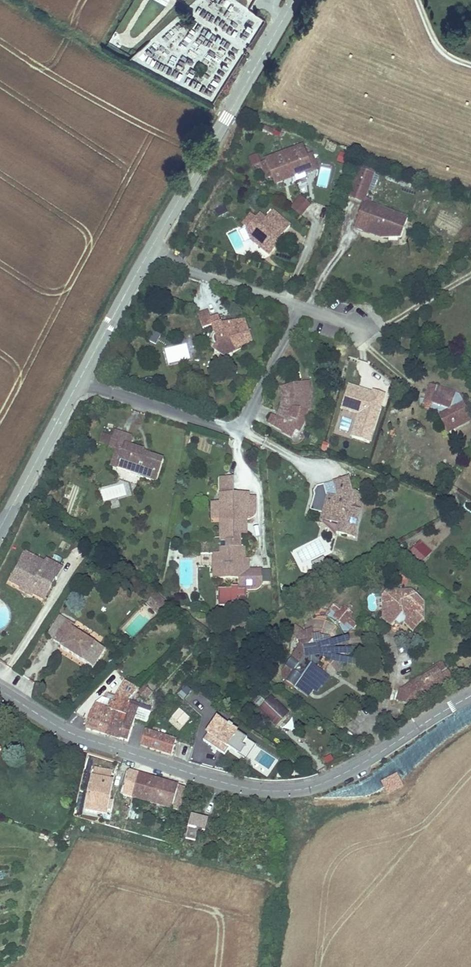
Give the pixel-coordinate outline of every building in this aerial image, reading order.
[(303,146),(285,154),(294,178),(296,183),(306,179),(304,174),(312,171),(312,170),(307,156),(303,146)] [(285,154),(261,163),(263,169),(269,167),(273,176),(278,190),(288,186),(286,181),(294,178),(285,154)] [(312,154),(307,156),(312,170),(317,168),(312,154)] [(269,167),(263,169),(267,178),(273,176),(269,167)] [(364,202),(374,175),(358,170),(348,199),(364,204),(364,202)] [(301,196),(296,203),(306,211),(311,205),(301,196)] [(381,239),(401,238),(408,217),(364,202),(364,204),(354,230),(381,239)] [(296,203),(291,208),(301,216),(306,211),(296,203)] [(272,211),(268,217),(285,232),(290,226),(272,211)] [(285,232),(268,217),(265,219),(259,214),(256,218),(251,214),(243,224),(252,239),(259,244),(258,246),(270,255),(283,240),(280,238),(285,232)] [(254,343),(246,321),(222,324),(219,316),(211,319),(209,311),(198,314),(204,330),(213,327),(220,345),(215,353),(227,359),(254,343)] [(152,328),(146,339),(155,344),(161,333),(152,328)] [(304,406),(310,407),(311,402),(312,392),(310,382),(293,386),(295,402),(296,402),(293,410),(303,411),(304,406)] [(428,391),(430,383),(427,382),(423,396),(421,403),(436,407),(442,403),(429,400),(431,392),(428,391)] [(449,429),(470,416),(470,410),(459,390),(430,383),(428,391),(431,392),(429,400),(442,403),(436,407),(436,410),(449,429)] [(293,386),(282,389),(283,395),(283,401),(282,407),(280,413),(277,418),(272,426),(283,432),(283,433),(293,438),(296,432),(299,433),(303,425),(308,412),(310,412),(310,407),(304,406),(303,411),(293,410),(296,402),(295,402),(293,386)] [(357,417),(351,439),(370,445),(386,396),(373,392),(372,395),(349,387),(341,412),(357,417)] [(421,403),(423,396),(415,394),(413,401),(421,403)] [(99,445),(109,448),(115,433),(105,429),(99,445)] [(144,450),(132,446),(133,441),(133,440),(133,438),(133,437),(132,436),(131,436),(130,435),(116,430),(115,433),(109,448),(116,451),(122,453),(117,468),(130,472),(140,463),(145,465),(141,476),(141,477),(157,482),(165,459),(149,454),(148,457),(143,455),(144,450)] [(122,453),(116,451),(111,466),(117,468),(122,453)] [(130,472),(141,476),(145,465),(140,463),(130,472)] [(221,479),(221,494),(235,494),(234,479),(221,479)] [(347,479),(322,487),(327,497),(329,497),(323,522),(331,524),(340,526),(338,536),(356,540),(357,526),(363,503),(362,499),(361,497),(360,495),(358,494),(351,492),(347,479)] [(221,520),(221,543),(229,542),(229,549),(222,549),(222,554),(216,554),(217,565),(214,565),(214,581),(239,580),(240,589),(232,589),(232,592),(219,592),(220,609),(233,609),(233,606),(236,606),(236,605),(240,605),(240,600),(247,600),(247,592),(256,592),(257,591),(259,591),(260,590),(261,589),(262,588),(263,587),(264,585),(264,583),(263,571),(250,571),(247,571),(246,561),(246,548),(239,549),(239,542),(241,542),(241,535),(248,534),(247,521),(249,521),(250,520),(251,520),(253,519),(254,519),(255,518),(256,517),(257,515),(257,513),(257,511),(257,498),(250,498),(242,498),(242,494),(235,494),(221,494),(221,502),(224,502),(224,520),(221,520)] [(221,502),(213,502),(213,520),(221,520),(224,520),(224,502),(221,502)] [(432,552),(420,541),(409,554),(421,564),(432,552)] [(199,562),(212,562),(211,552),(199,552),(199,562)] [(24,571),(28,563),(40,568),(41,565),(23,556),(17,568),(24,571)] [(310,563),(315,575),(329,568),(323,557),(310,563)] [(52,578),(57,568),(43,561),(41,565),(40,568),(38,571),(52,578)] [(17,568),(8,584),(41,601),(52,578),(38,571),(40,568),(28,563),(24,571),(17,568)] [(381,597),(382,621),(390,629),(395,625),(399,626),(404,624),(413,631),(424,620),(425,603),(412,591),(387,591),(381,597)] [(162,619),(172,608),(157,595),(147,606),(162,619)] [(366,606),(358,600),(353,607),(344,600),(339,607),(341,610),(335,617),(342,622),(348,616),(354,620),(348,627),(356,633),(361,627),(364,628),(370,620),(361,613),(366,606)] [(62,618),(49,638),(62,646),(60,649),(95,670),(106,651),(73,631),(76,626),(62,618)] [(212,632),(207,628),(198,639),(203,644),(212,632)] [(313,636),(312,628),(309,628),(306,629),(300,635),(298,638),(295,653),(282,672),(282,680),(286,685),(308,698),(320,692),(330,678),(313,667),(321,663),(320,635),(313,636)] [(214,652),(222,641),(212,632),(203,644),(214,652)] [(415,709),(419,699),(452,678),(442,662),(401,690),(400,689),(396,702),(415,709)] [(129,745),(136,722),(147,724),(152,708),(130,701),(140,692),(126,683),(117,695),(113,702),(103,699),(96,704),(86,730),(129,745)] [(177,693),(183,701),(192,693),(186,686),(177,693)] [(145,702),(152,694),(146,689),(139,696),(145,702)] [(290,715),(272,698),(259,711),(277,727),(290,715)] [(203,743),(225,758),(229,752),(240,760),(245,753),(242,750),(248,742),(218,722),(203,743)] [(171,758),(177,741),(146,731),(140,748),(171,758)] [(94,769),(85,816),(107,820),(114,783),(111,782),(113,772),(94,769)] [(122,799),(132,802),(139,776),(129,773),(122,799)] [(397,774),(381,782),(387,795),(404,787),(397,774)] [(182,813),(189,790),(139,776),(132,802),(172,813),(172,810),(182,813)] [(191,818),(188,833),(205,837),(209,822),(191,818)]
